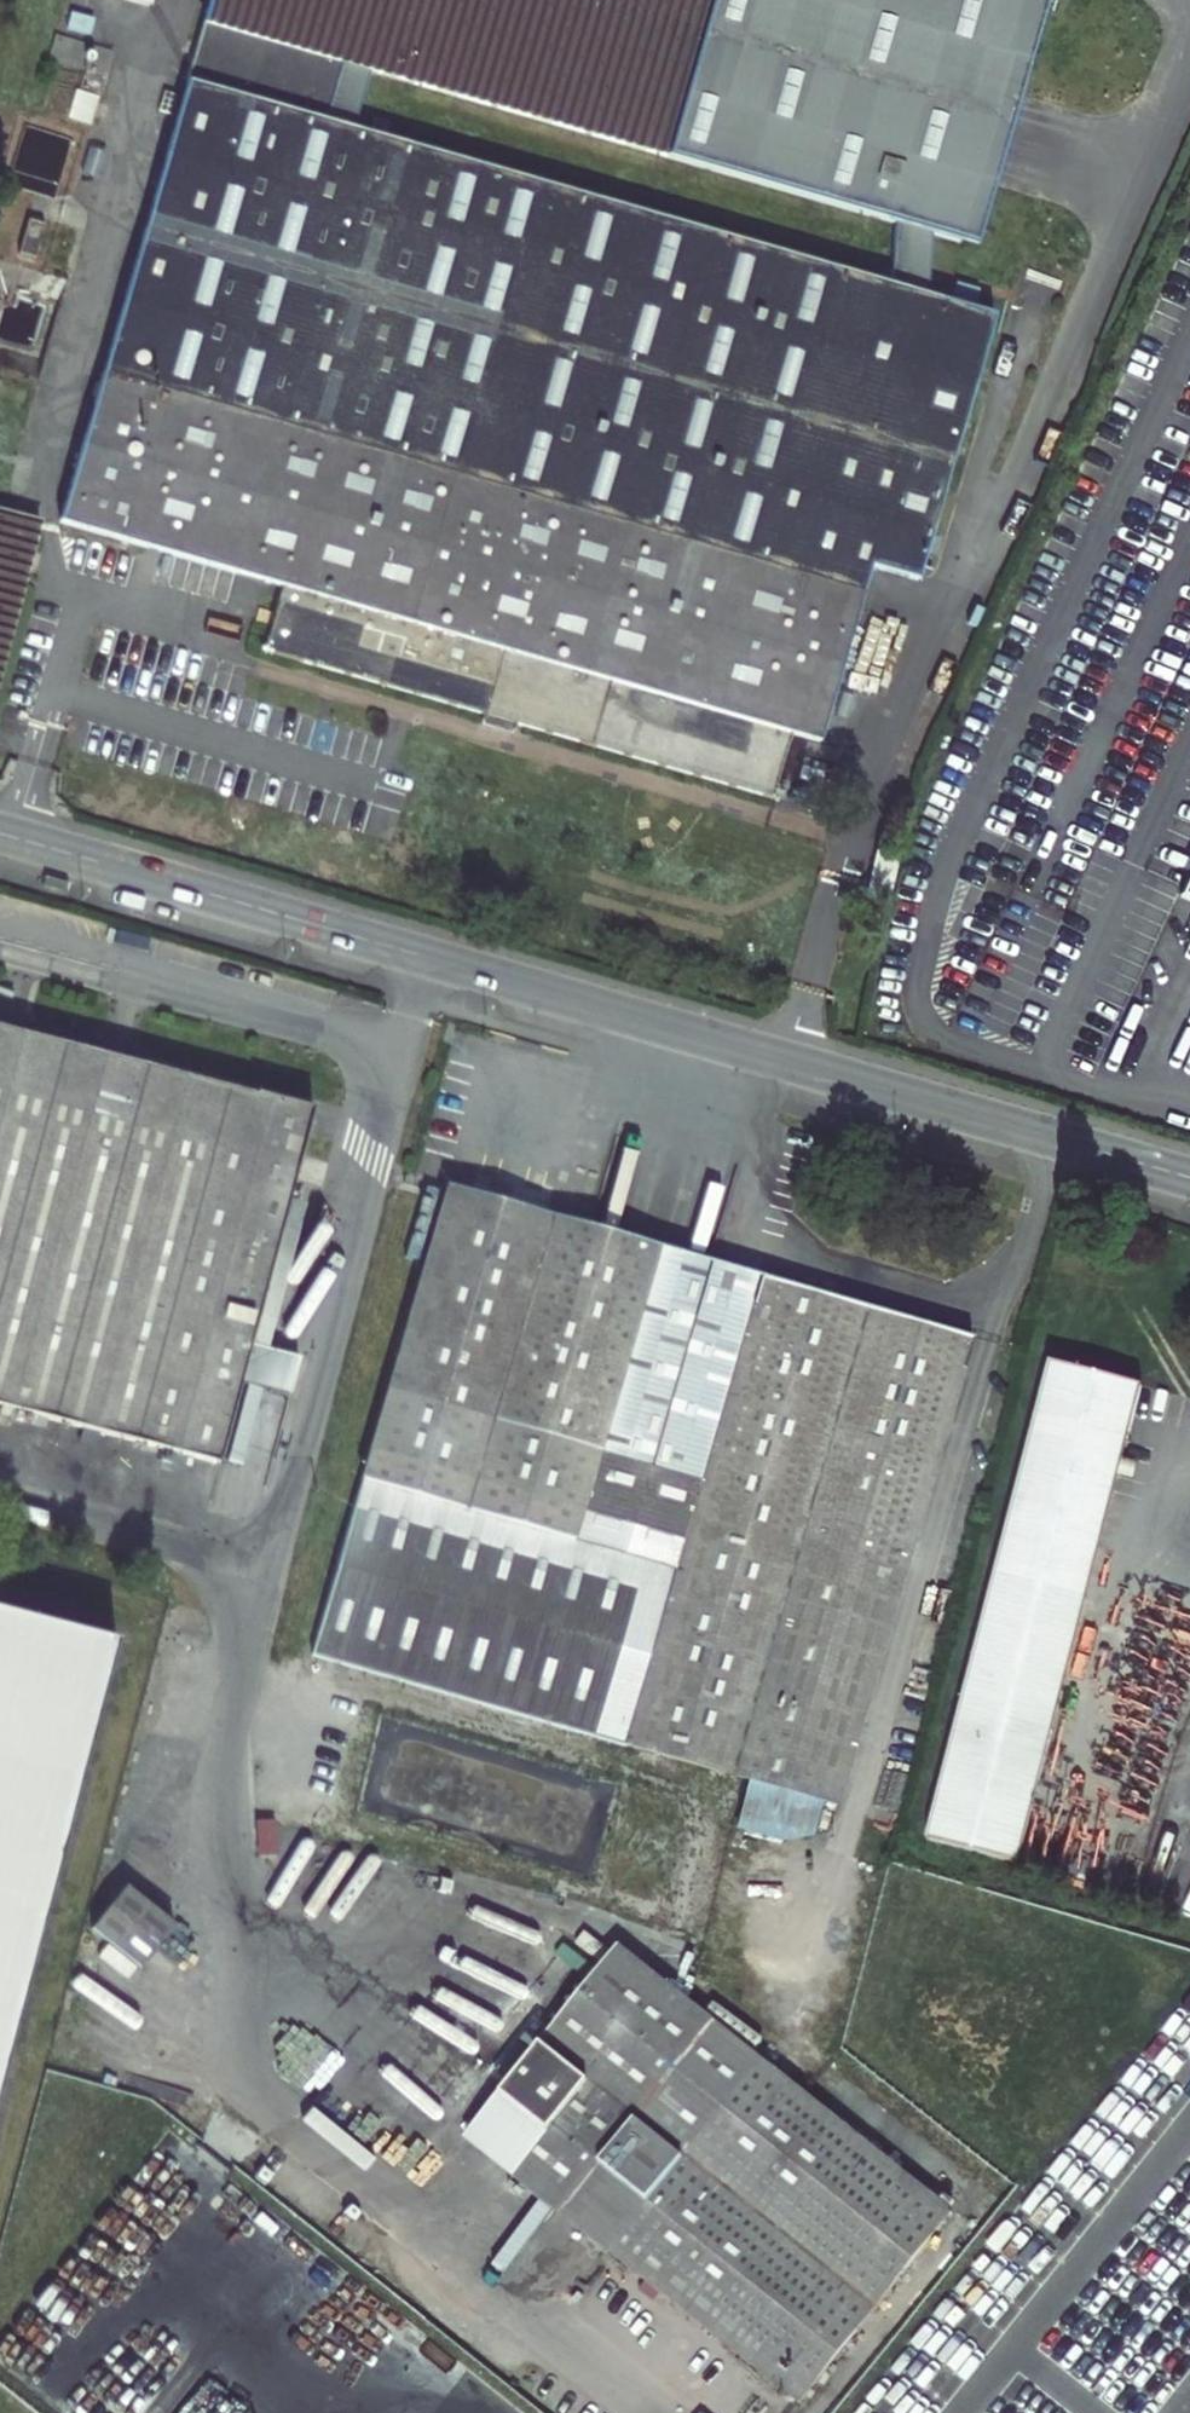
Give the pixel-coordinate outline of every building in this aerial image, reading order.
[(914,581),(991,317),(927,298),(927,236),(954,243),(1025,0),(210,0),(58,522),(263,582),(281,587),(269,627),(262,651),(297,661),(313,666),(480,715),(512,724),(770,799),(789,734),(816,742),(867,567),(914,581)] [(954,243),(972,248),(1045,0),(1025,0),(954,243)] [(41,226),(27,221),(17,254),(32,259),(41,226)] [(36,520),(0,511),(0,660),(36,520)] [(310,676),(313,666),(297,661),(294,671),(310,676)] [(510,734),(512,724),(480,715),(477,724),(510,734)] [(864,896),(887,901),(900,843),(877,839),(864,896)] [(1179,896),(1189,901),(1189,871),(1179,896)] [(151,1068),(154,1056),(0,1016),(0,1028),(151,1068)] [(0,1028),(0,1408),(132,1442),(216,1464),(292,1173),(295,1174),(312,1108),(254,1093),(254,1094),(151,1068),(0,1028)] [(967,1337),(443,1186),(308,1655),(833,1806),(967,1337)] [(1017,1862),(1139,1387),(1047,1364),(924,1839),(1017,1862)] [(132,1442),(0,1408),(0,1421),(129,1455),(132,1442)] [(0,1610),(0,1935),(79,1631),(0,1610)] [(175,1927),(124,1887),(89,1932),(139,1971),(175,1927)] [(465,2137),(798,2403),(800,2405),(951,2216),(617,1948),(465,2137)]
